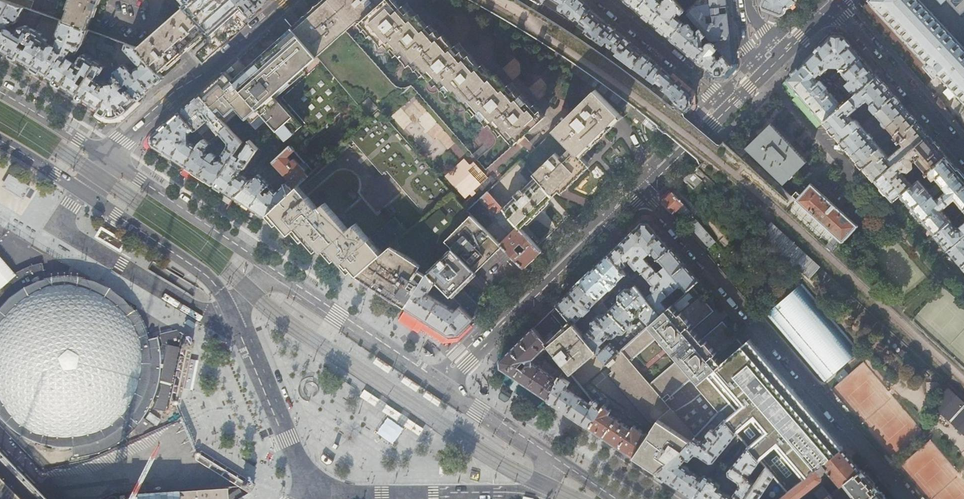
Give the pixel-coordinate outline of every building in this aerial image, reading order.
[(11,3),(4,0),(0,0),(0,23),(11,3)] [(33,1),(30,0),(4,0),(11,3),(25,7),(29,9),(30,10),(33,1)] [(67,8),(68,9),(63,21),(74,25),(86,29),(90,17),(93,16),(97,5),(99,0),(70,0),(67,8)] [(241,7),(235,0),(186,0),(189,4),(184,7),(205,31),(209,35),(226,20),(241,7)] [(241,7),(249,16),(260,6),(267,0),(235,0),(241,7)] [(401,8),(398,10),(389,0),(328,0),(292,31),(352,101),(368,118),(376,110),(451,193),(467,210),(480,198),(488,191),(517,163),(521,160),(552,196),(569,179),(577,172),(586,162),(579,154),(579,153),(619,113),(595,88),(534,147),(524,135),(542,118),(532,106),(530,108),(519,97),(516,99),(506,87),(503,89),(493,77),(490,79),(480,67),(477,69),(466,57),(464,59),(453,47),(451,50),(440,38),(438,40),(427,27),(424,30),(414,18),(411,20),(401,8)] [(590,9),(580,0),(555,0),(560,4),(559,6),(559,8),(562,11),(564,11),(569,15),(566,19),(576,26),(590,9)] [(627,0),(638,9),(645,0),(627,0)] [(684,11),(675,0),(662,0),(660,1),(659,0),(645,0),(638,9),(653,22),(670,37),(683,23),(675,17),(677,15),(679,16),(684,11)] [(725,0),(709,0),(710,7),(704,7),(699,11),(695,6),(687,13),(689,16),(693,20),(700,29),(711,41),(730,39),(728,23),(725,1),(725,0)] [(764,6),(782,13),(794,2),(796,0),(763,0),(764,6)] [(963,47),(921,0),(870,0),(928,62),(925,66),(935,77),(939,74),(963,101),(963,47)] [(960,14),(963,11),(963,0),(947,0),(960,14)] [(25,7),(11,3),(0,23),(0,49),(2,49),(18,58),(24,48),(20,46),(20,45),(23,40),(27,42),(34,30),(25,25),(19,28),(16,32),(14,32),(12,29),(9,27),(12,21),(16,22),(25,7)] [(205,31),(184,7),(138,49),(159,72),(163,68),(166,69),(173,63),(196,42),(203,37),(201,34),(205,31)] [(40,18),(42,14),(30,10),(29,9),(28,14),(40,18)] [(633,66),(643,54),(619,33),(590,9),(576,26),(604,44),(633,66)] [(52,23),(54,18),(42,14),(40,18),(52,23)] [(694,31),(693,30),(691,28),(689,24),(693,20),(689,16),(683,23),(670,37),(683,48),(696,59),(703,51),(699,47),(698,36),(697,36),(695,35),(693,33),(694,32),(694,31)] [(501,31),(489,17),(488,17),(480,25),(491,37),(493,38),(501,31)] [(40,37),(42,34),(34,30),(27,42),(30,44),(27,50),(24,48),(18,58),(30,65),(47,76),(66,46),(74,25),(63,21),(61,21),(56,37),(57,38),(55,45),(51,47),(46,44),(47,41),(40,37)] [(86,29),(74,25),(66,46),(47,76),(58,83),(77,95),(83,85),(79,82),(81,77),(84,73),(89,76),(98,62),(85,54),(83,55),(78,63),(70,58),(74,52),(76,54),(79,52),(84,43),(88,30),(86,29)] [(697,36),(698,36),(699,47),(703,51),(696,59),(707,68),(712,73),(726,72),(732,65),(711,41),(700,29),(697,32),(697,36)] [(294,151),(352,101),(292,31),(279,43),(269,31),(238,59),(248,70),(234,83),(266,119),(288,145),(293,150),(294,151)] [(103,43),(105,37),(100,35),(96,47),(101,49),(103,43)] [(854,64),(861,57),(848,42),(843,37),(831,36),(829,38),(826,41),(821,45),(804,62),(818,74),(822,71),(823,72),(831,65),(839,65),(845,72),(854,65),(854,64)] [(828,36),(826,36),(819,43),(821,45),(826,41),(829,38),(828,36)] [(112,46),(115,40),(105,37),(103,43),(112,46)] [(731,49),(730,39),(711,41),(732,65),(731,49)] [(110,53),(112,46),(103,43),(101,49),(110,53)] [(141,67),(141,69),(136,70),(134,72),(128,65),(124,64),(122,65),(114,72),(115,74),(116,75),(124,85),(128,82),(130,84),(132,87),(129,90),(137,99),(150,88),(162,77),(159,72),(138,49),(137,48),(126,44),(125,47),(125,49),(141,67)] [(690,106),(689,93),(668,75),(643,54),(633,66),(668,92),(676,101),(685,111),(689,108),(690,106)] [(867,65),(861,57),(854,64),(854,65),(845,72),(844,73),(847,77),(845,80),(856,93),(877,76),(867,65)] [(104,67),(98,62),(89,76),(83,85),(77,95),(86,102),(97,109),(107,115),(120,114),(131,104),(137,99),(129,90),(125,93),(121,88),(124,85),(116,75),(113,79),(113,83),(109,84),(99,79),(104,69),(104,67)] [(831,92),(830,93),(826,87),(827,85),(822,80),(821,80),(819,81),(816,78),(816,76),(818,74),(804,62),(798,68),(787,79),(787,80),(800,95),(823,121),(824,121),(843,105),(831,92)] [(259,126),(266,119),(234,83),(224,72),(211,83),(199,94),(227,125),(241,142),(246,136),(249,140),(255,146),(267,135),(259,126)] [(842,75),(840,72),(834,78),(836,81),(842,75)] [(843,105),(824,121),(853,156),(874,181),(927,135),(911,116),(886,87),(877,76),(856,93),(843,105)] [(207,143),(227,125),(199,94),(189,102),(179,111),(194,128),(200,135),(211,127),(212,129),(201,137),(203,140),(207,143)] [(820,124),(823,121),(800,95),(796,98),(820,124)] [(120,114),(107,115),(97,109),(94,114),(105,122),(116,121),(133,106),(131,104),(120,114)] [(426,215),(451,193),(376,110),(368,118),(347,138),(379,175),(385,170),(426,215)] [(187,134),(194,128),(179,111),(166,123),(151,137),(152,144),(164,152),(172,157),(185,165),(199,144),(203,140),(201,137),(193,144),(188,141),(187,134)] [(783,184),(806,162),(771,123),(766,128),(746,148),(783,184)] [(214,184),(241,143),(241,142),(227,125),(207,143),(203,140),(199,144),(185,165),(185,166),(214,184)] [(935,143),(927,135),(874,181),(892,202),(900,195),(913,184),(902,171),(904,169),(908,170),(914,166),(913,161),(916,160),(927,172),(945,156),(935,143)] [(249,140),(246,145),(241,143),(214,184),(222,189),(226,192),(234,197),(258,174),(262,170),(266,166),(269,163),(264,157),(243,175),(236,171),(239,166),(244,168),(257,149),(255,146),(249,140)] [(161,158),(164,152),(152,144),(152,152),(159,157),(161,158)] [(267,184),(258,174),(234,197),(243,203),(251,208),(264,216),(295,187),(301,181),(305,177),(306,177),(302,172),(307,167),(303,162),(299,166),(292,158),(290,160),(286,156),(293,150),(288,145),(271,162),(288,180),(287,181),(275,192),(271,189),(273,187),(269,183),(267,184)] [(945,156),(927,172),(933,180),(936,178),(943,187),(933,196),(927,189),(929,186),(926,182),(923,184),(919,179),(913,184),(900,195),(935,235),(951,221),(942,210),(955,199),(963,209),(963,177),(959,172),(945,156)] [(519,171),(528,182),(503,207),(521,227),(540,208),(552,196),(521,160),(517,163),(522,168),(519,171)] [(196,181),(199,175),(185,166),(181,172),(196,181)] [(694,189),(702,181),(692,172),(685,179),(694,189)] [(29,188),(7,175),(0,188),(22,201),(29,188)] [(301,181),(295,187),(271,210),(275,215),(274,217),(279,222),(285,229),(286,227),(291,233),(296,229),(304,239),(309,245),(311,243),(317,250),(318,248),(321,253),(327,248),(331,253),(341,264),(345,261),(349,266),(357,275),(406,232),(394,218),(369,240),(355,225),(349,231),(327,208),(301,181)] [(843,244),(858,227),(811,184),(806,190),(801,186),(791,196),(843,244)] [(229,203),(234,197),(226,192),(222,189),(217,196),(229,203)] [(535,256),(541,251),(521,227),(503,207),(488,191),(480,198),(491,211),(489,213),(493,217),(495,216),(498,218),(498,222),(509,233),(499,242),(502,245),(524,267),(533,258),(535,256)] [(683,204),(672,192),(661,202),(673,214),(683,204)] [(467,210),(451,193),(426,215),(406,232),(357,275),(367,282),(381,291),(397,302),(406,308),(428,273),(452,248),(476,271),(482,265),(489,258),(497,250),(502,245),(499,242),(467,210)] [(260,222),(264,216),(251,208),(243,203),(239,209),(260,222)] [(707,231),(696,219),(688,225),(699,238),(707,231)] [(650,223),(649,222),(642,221),(640,223),(630,233),(625,238),(609,254),(632,281),(635,278),(633,275),(634,274),(626,264),(626,261),(628,260),(630,258),(642,272),(652,264),(646,256),(652,251),(658,259),(671,248),(659,234),(650,223)] [(640,223),(638,221),(628,231),(630,233),(640,223)] [(659,234),(661,232),(652,221),(650,223),(659,234)] [(951,221),(935,235),(948,251),(963,237),(963,223),(959,228),(957,228),(951,221)] [(810,280),(820,268),(772,222),(768,227),(770,229),(763,236),(810,280)] [(118,251),(122,243),(100,230),(96,237),(118,251)] [(948,251),(961,266),(963,264),(963,237),(948,251)] [(705,251),(713,244),(708,238),(700,246),(705,251)] [(884,252),(893,245),(888,239),(880,246),(884,252)] [(462,285),(476,271),(452,248),(428,273),(436,281),(446,291),(451,296),(459,288),(462,285)] [(662,268),(658,272),(652,264),(642,272),(653,285),(652,291),(646,297),(660,315),(668,307),(662,300),(668,295),(669,295),(670,294),(679,285),(680,284),(684,289),(681,292),(682,294),(692,286),(699,280),(682,261),(671,248),(658,259),(656,261),(662,268)] [(649,325),(660,315),(646,297),(632,281),(609,254),(599,264),(589,274),(606,292),(610,288),(616,294),(619,295),(619,299),(620,300),(612,308),(606,300),(604,303),(610,310),(609,310),(627,330),(627,331),(634,338),(642,331),(636,325),(632,326),(632,322),(631,321),(635,317),(635,314),(636,313),(634,312),(637,310),(641,315),(642,317),(649,325)] [(41,263),(14,273),(16,280),(0,292),(0,419),(11,430),(29,440),(47,447),(70,448),(72,459),(87,456),(106,449),(122,439),(134,430),(147,411),(156,392),(160,367),(156,338),(146,341),(139,323),(129,309),(118,297),(98,285),(80,279),(63,278),(45,280),(41,263)] [(436,281),(428,273),(406,308),(438,329),(448,335),(457,333),(463,327),(472,318),(451,296),(446,291),(440,297),(430,290),(436,281)] [(606,292),(589,274),(584,278),(565,297),(557,304),(571,320),(580,330),(583,328),(583,324),(578,319),(584,314),(586,314),(592,309),(597,315),(597,316),(592,321),(592,326),(593,326),(584,335),(607,363),(621,350),(634,338),(627,331),(627,330),(609,310),(610,310),(604,303),(606,300),(610,296),(606,292)] [(451,296),(472,318),(483,307),(462,285),(451,296)] [(714,311),(692,286),(682,294),(668,307),(660,315),(649,325),(642,331),(634,338),(621,350),(631,362),(633,360),(633,359),(634,357),(659,336),(676,356),(679,359),(649,384),(694,437),(711,420),(719,412),(696,386),(743,345),(722,321),(701,339),(693,329),(714,311)] [(825,381),(860,350),(803,286),(768,316),(825,381)] [(563,327),(571,320),(557,304),(550,312),(563,327)] [(434,335),(438,329),(406,308),(402,313),(434,335)] [(621,350),(607,363),(584,335),(580,330),(571,320),(563,327),(559,331),(550,339),(546,343),(548,345),(552,351),(568,370),(573,377),(577,381),(581,386),(592,399),(600,410),(607,400),(610,402),(610,403),(650,430),(647,434),(633,456),(640,461),(655,471),(681,451),(694,437),(649,384),(631,362),(621,350)] [(546,343),(533,327),(517,344),(500,360),(501,368),(505,371),(547,399),(568,370),(552,351),(547,358),(544,357),(539,362),(535,358),(548,345),(546,343)] [(190,351),(192,341),(182,339),(181,349),(184,350),(184,352),(186,352),(188,350),(190,351)] [(758,349),(750,339),(743,345),(696,386),(719,412),(772,365),(758,349)] [(376,358),(373,364),(389,375),(392,369),(376,358)] [(787,492),(843,449),(810,410),(792,389),(772,365),(719,412),(737,434),(748,446),(765,467),(787,492)] [(923,432),(864,365),(832,390),(891,459),(923,432)] [(573,377),(568,370),(547,399),(565,411),(589,427),(600,410),(592,399),(589,403),(567,388),(567,387),(573,377)] [(405,377),(401,383),(416,393),(420,388),(405,377)] [(365,391),(360,398),(373,406),(378,400),(365,391)] [(427,392),(423,397),(438,408),(442,402),(427,392)] [(946,418),(955,408),(940,393),(930,403),(946,418)] [(618,417),(617,419),(609,414),(611,410),(607,407),(610,403),(610,402),(607,400),(600,410),(589,427),(610,441),(633,456),(647,434),(634,425),(631,429),(621,422),(621,419),(618,417)] [(387,405),(382,412),(395,421),(400,414),(387,405)] [(950,422),(963,435),(963,406),(950,422)] [(149,412),(145,418),(156,425),(160,419),(149,412)] [(701,442),(694,437),(681,451),(655,471),(674,484),(694,498),(701,489),(703,489),(711,478),(706,474),(703,474),(701,476),(690,469),(688,466),(683,462),(686,459),(690,460),(695,454),(699,455),(710,462),(714,462),(737,434),(719,412),(711,420),(717,425),(717,427),(714,430),(713,429),(711,429),(707,432),(707,434),(708,435),(701,442)] [(387,417),(376,433),(392,444),(404,428),(387,417)] [(149,424),(143,419),(134,430),(140,434),(142,434),(149,424)] [(424,430),(409,420),(404,427),(420,437),(424,430)] [(711,478),(703,489),(701,489),(694,498),(696,498),(744,498),(765,467),(748,446),(728,470),(728,475),(738,481),(739,485),(732,495),(729,493),(727,493),(720,488),(721,486),(721,484),(711,478)] [(793,498),(796,498),(821,479),(821,476),(821,475),(824,472),(824,471),(826,469),(841,485),(861,470),(851,458),(843,449),(787,492),(778,498),(792,498),(793,498)] [(333,461),(323,454),(321,457),(322,460),(327,464),(331,464),(333,461)] [(0,465),(0,498),(33,498),(0,465)] [(787,492),(765,467),(744,498),(778,498),(787,492)] [(861,470),(841,485),(834,491),(823,498),(833,498),(832,498),(846,487),(856,498),(869,498),(879,491),(869,479),(861,470)] [(248,493),(253,485),(245,480),(244,482),(242,481),(240,484),(242,485),(240,488),(248,493)] [(827,482),(806,498),(823,498),(834,491),(827,482)] [(879,491),(869,498),(886,498),(879,491)]
